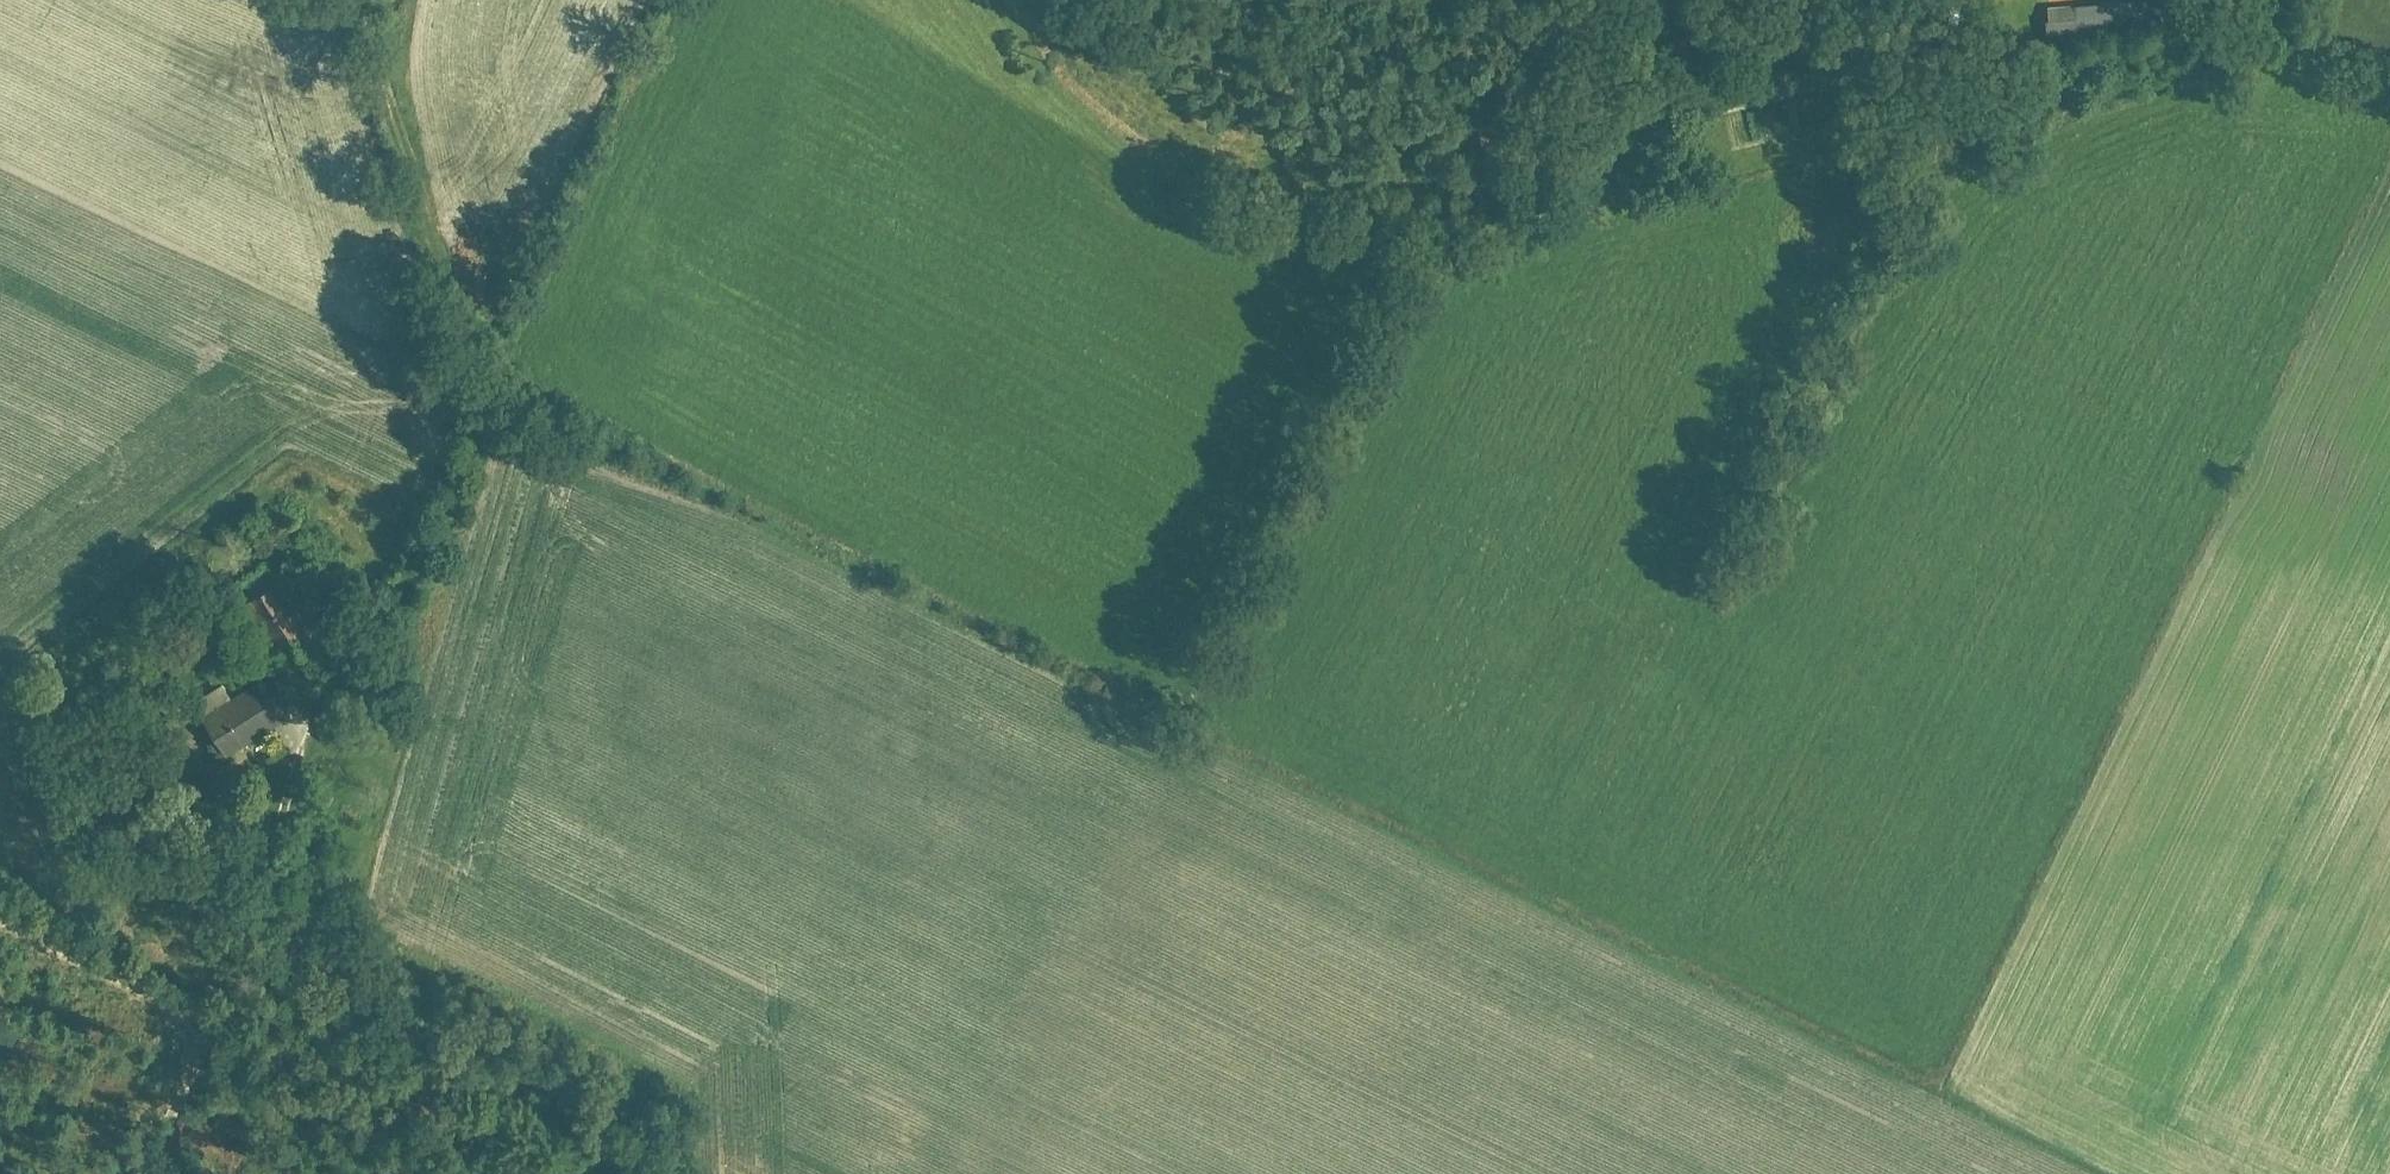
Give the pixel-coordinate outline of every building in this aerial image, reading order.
[(1998,44),(2065,44),(2066,0),(1998,0),(1998,44)] [(269,564),(237,584),(291,668),(323,647),(269,564)] [(206,721),(227,754),(286,716),(265,683),(206,721)]
